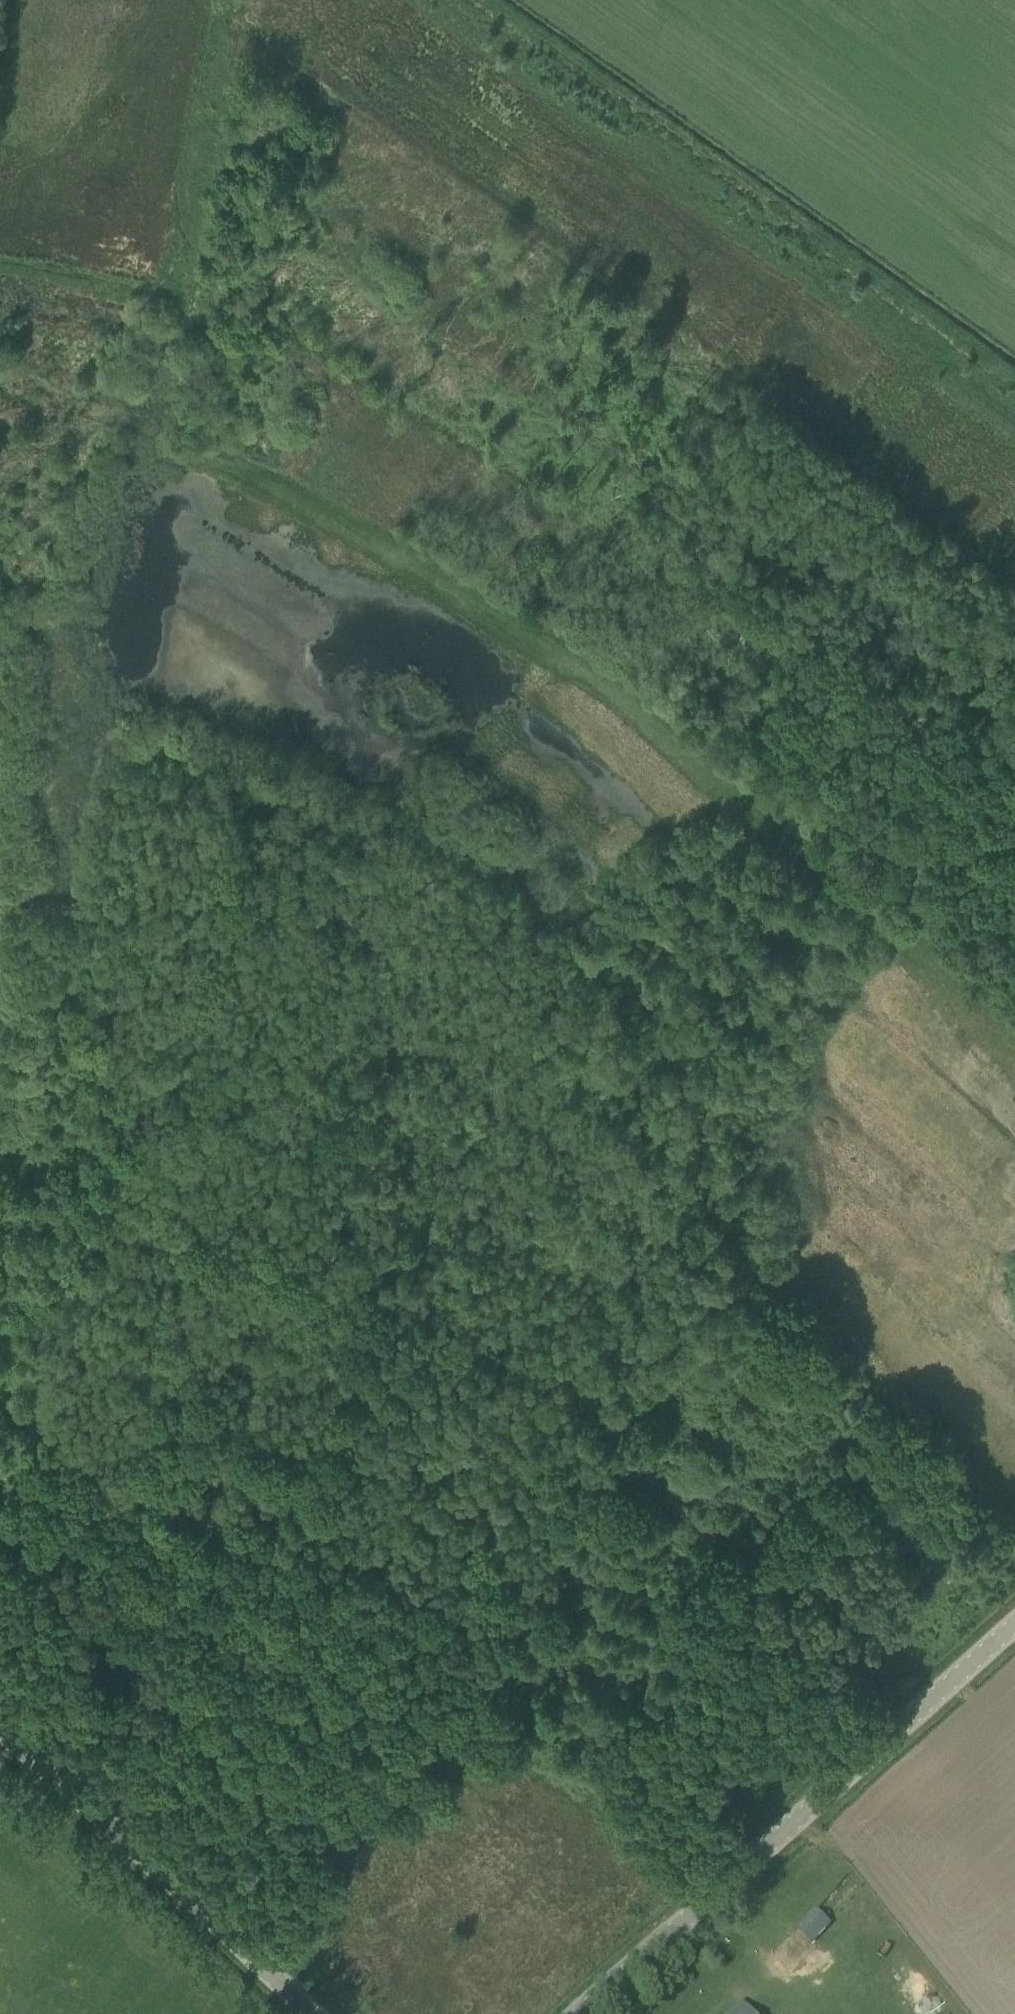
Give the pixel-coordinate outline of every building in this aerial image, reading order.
[(796,1930),(809,1942),(858,1886),(844,1874),(796,1930)] [(741,2004),(730,2013),(751,2013),(741,2004)]
